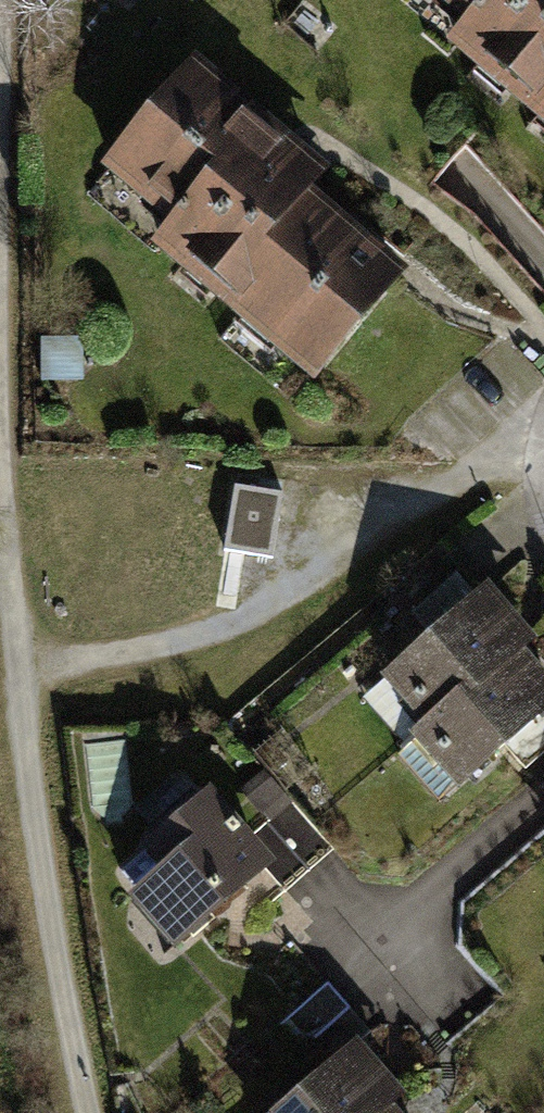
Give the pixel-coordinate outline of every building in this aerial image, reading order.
[(463,23),(449,40),(543,120),(543,0),(436,0),(463,23)] [(202,51),(101,166),(164,222),(147,240),(313,388),(415,273),(322,190),(338,172),(324,159),(202,51)] [(235,488),(226,548),(273,556),(282,495),(235,488)] [(379,679),(423,728),(410,740),(459,794),(543,718),(543,670),(531,655),(526,650),(541,637),(529,624),(489,580),(379,679)] [(261,769),(224,800),(277,864),(269,871),(284,887),(329,849),(261,769)] [(148,851),(125,870),(138,885),(128,893),(174,948),(252,884),(269,871),(277,864),(224,800),(214,788),(144,847),(148,851)] [(328,983),(276,1027),(317,1075),(359,1039),(369,1031),(328,983)] [(272,1112),(400,1112),(397,1109),(394,1105),(406,1095),(394,1080),(359,1039),(317,1075),(272,1112)]
